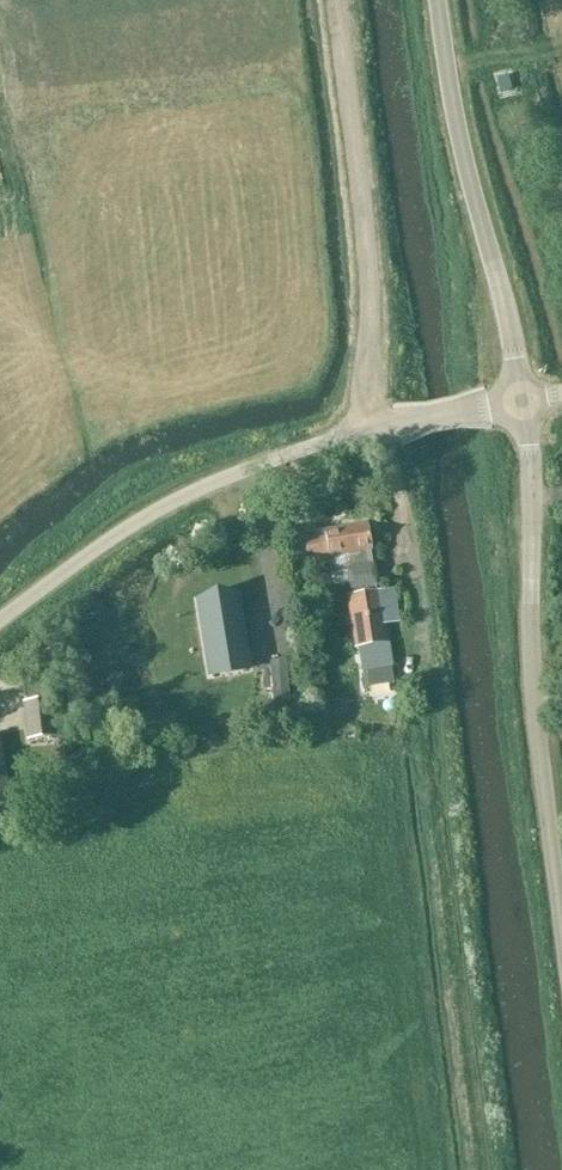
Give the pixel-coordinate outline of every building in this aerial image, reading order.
[(370,524),(367,525),(325,531),(325,534),(304,536),(308,566),(331,563),(333,576),(351,573),(354,596),(380,592),(370,524)] [(304,564),(301,544),(288,546),(291,566),(304,564)] [(380,592),(354,596),(348,597),(355,647),(387,642),(380,592)] [(236,596),(198,602),(208,660),(245,654),(236,596)] [(367,689),(394,685),(392,668),(364,673),(367,689)] [(59,737),(54,699),(24,703),(29,741),(59,737)] [(1,736),(0,736),(0,806),(10,804),(1,736)]
